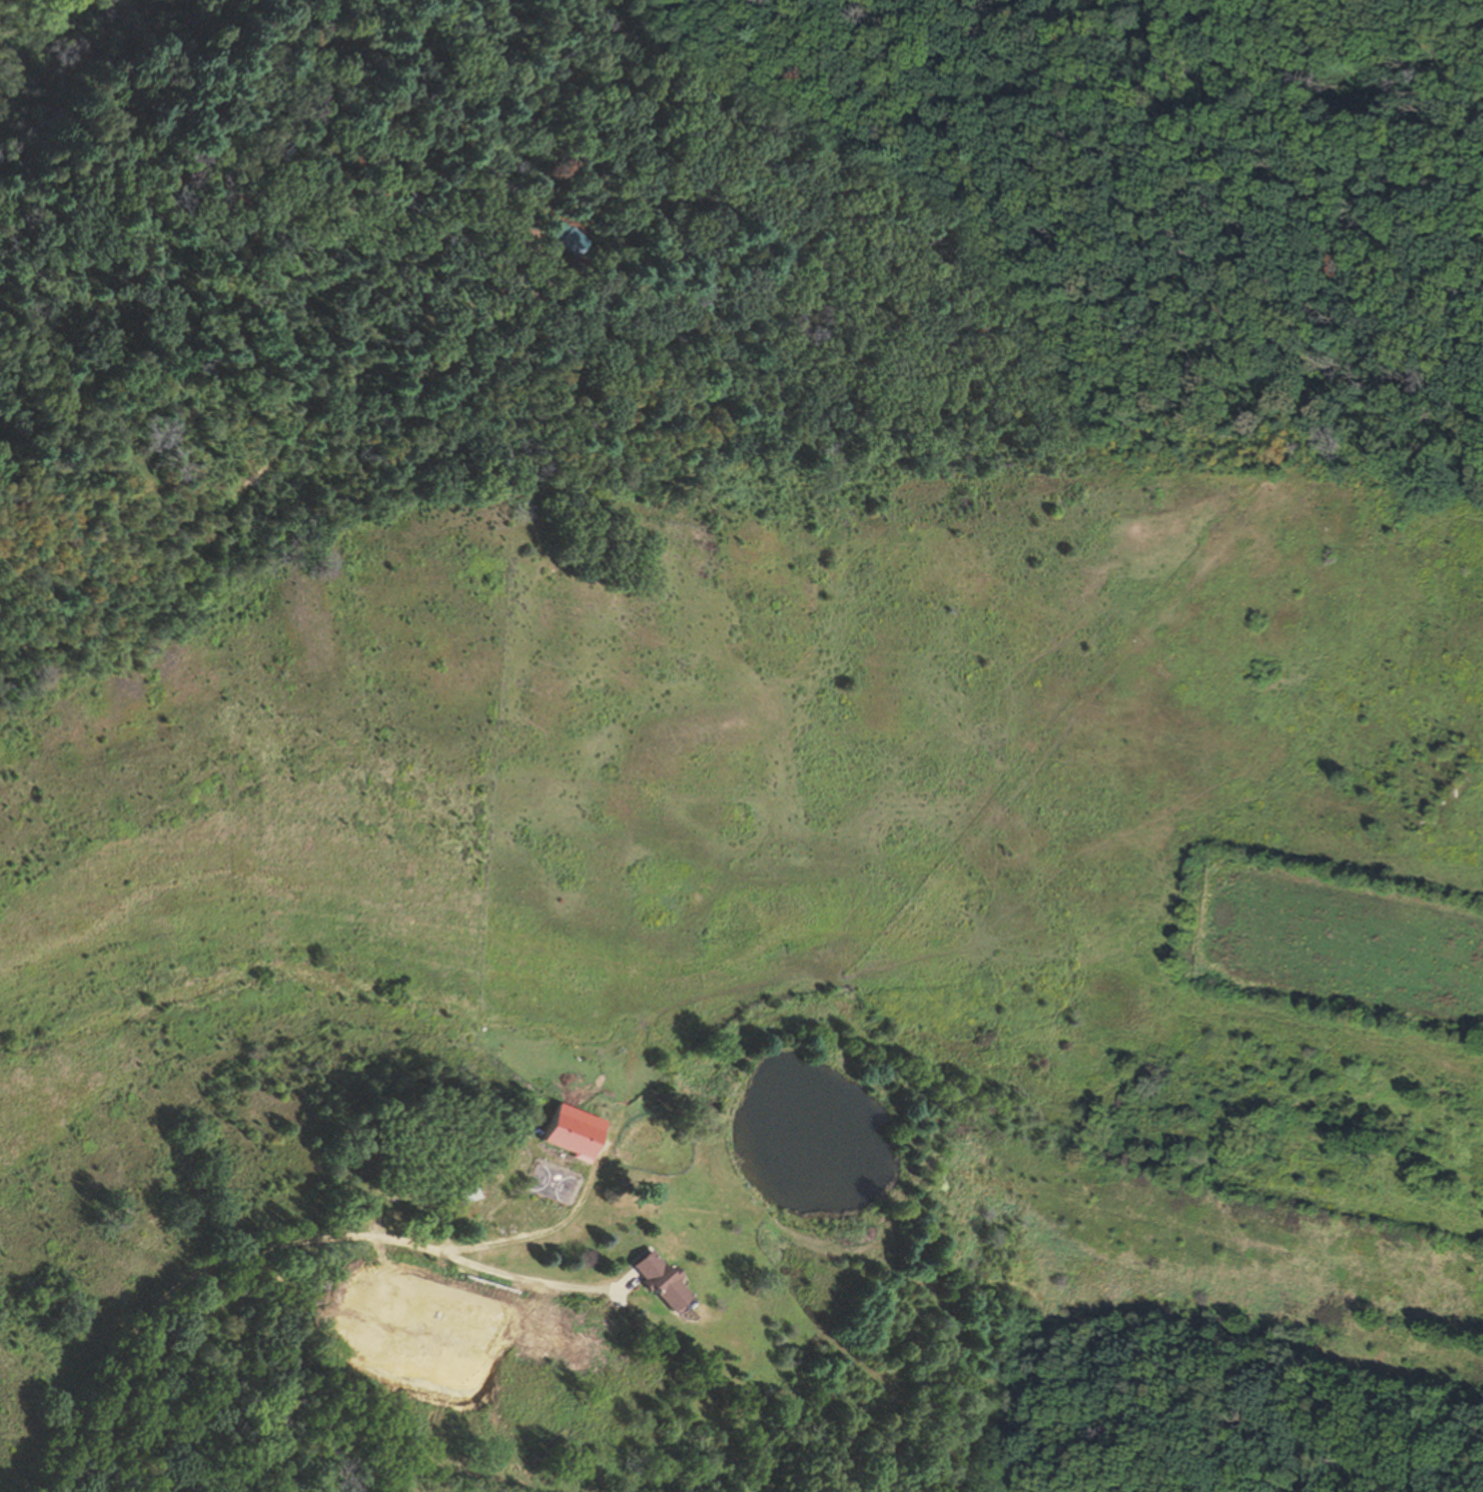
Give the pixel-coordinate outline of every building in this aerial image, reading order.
[(585,242),(558,220),(545,236),(572,258),(585,242)] [(598,1121),(550,1103),(535,1142),(584,1160),(598,1121)] [(476,1198),(473,1187),(446,1195),(449,1206),(476,1198)] [(663,1271),(644,1249),(626,1265),(670,1314),(690,1296),(666,1268),(663,1271)]
